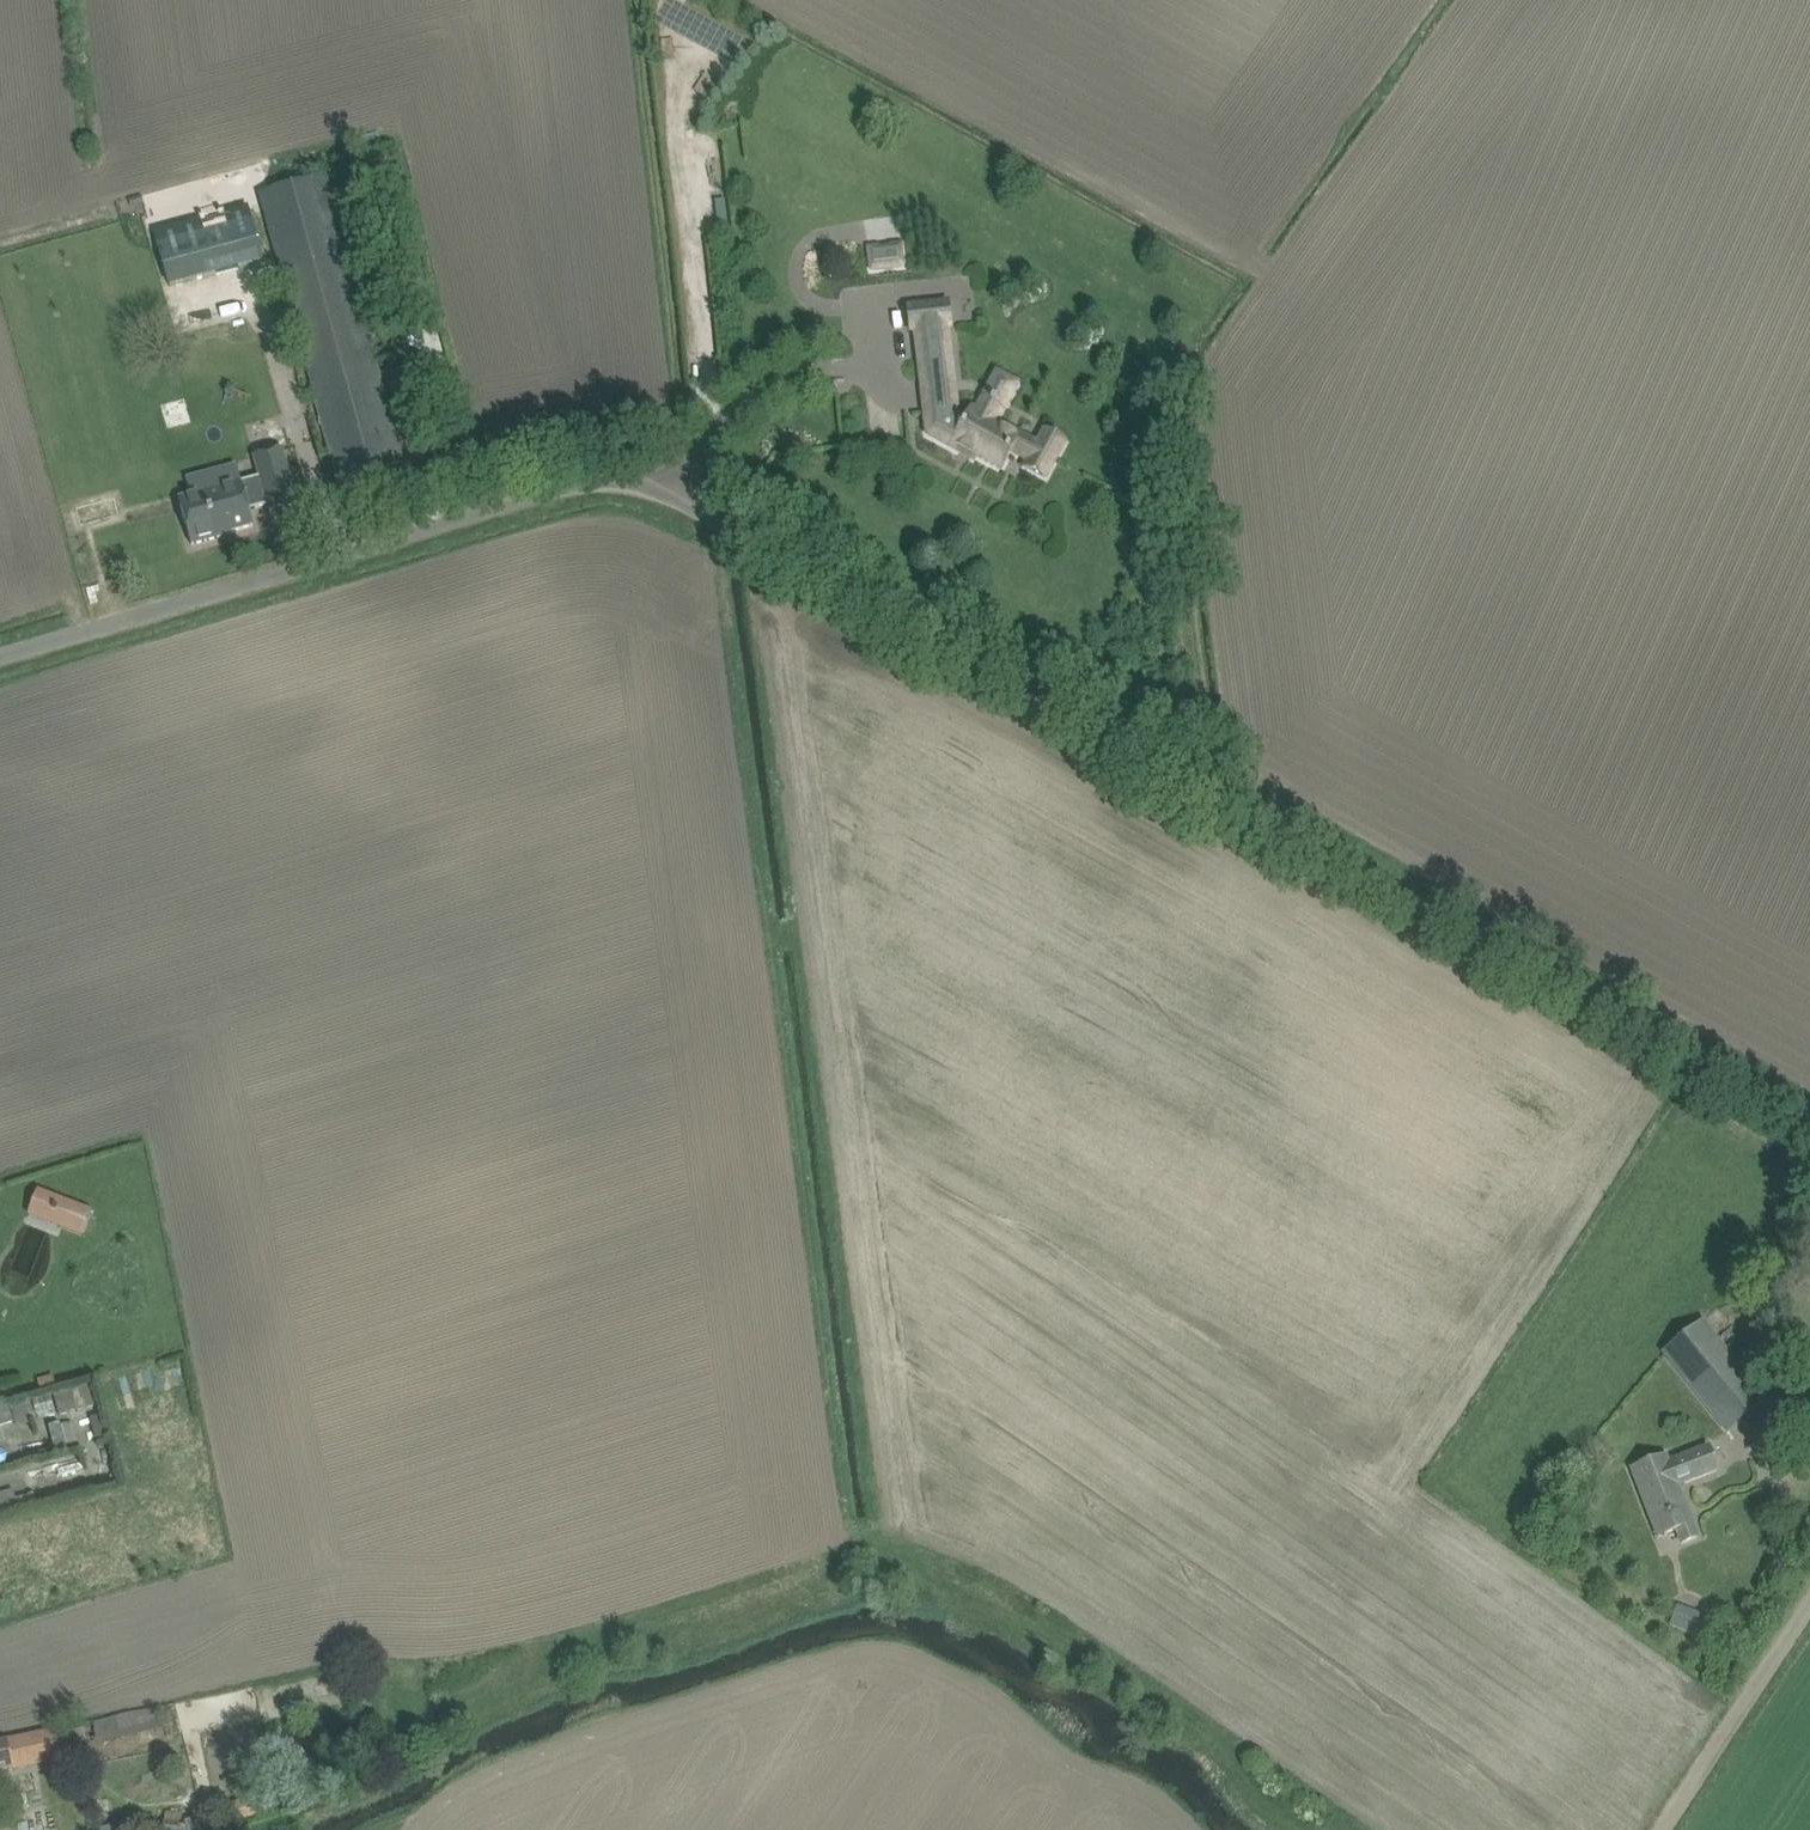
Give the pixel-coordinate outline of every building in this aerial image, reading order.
[(260,193),(331,458),(337,480),(402,462),(325,175),(260,193)] [(725,200),(716,201),(718,229),(728,228),(725,200)] [(904,248),(870,249),(871,268),(904,267),(904,248)] [(909,307),(911,330),(915,330),(920,380),(953,376),(948,326),(951,326),(948,303),(909,307)] [(1045,431),(1037,444),(997,422),(1004,408),(996,404),(997,402),(993,400),(992,401),(984,397),(977,411),(973,409),(967,420),(958,414),(957,408),(925,411),(928,434),(960,452),(962,448),(1002,470),(1012,452),(1028,461),(1025,467),(1045,478),(1065,442),(1045,431)] [(195,496),(179,500),(192,546),(221,538),(220,536),(232,533),(253,527),(249,511),(268,506),(269,512),(297,505),(282,449),(254,457),(260,478),(219,489),(216,477),(191,484),(195,496)] [(38,1189),(28,1216),(83,1237),(93,1210),(38,1189)] [(1713,1413),(1751,1383),(1703,1323),(1665,1353),(1713,1413)] [(1733,1352),(1752,1374),(1770,1359),(1752,1337),(1733,1352)] [(36,1397),(41,1416),(94,1402),(89,1383),(36,1397)] [(15,1423),(9,1404),(0,1407),(0,1427),(15,1423)] [(105,1437),(99,1416),(90,1419),(96,1439),(105,1437)] [(67,1453),(59,1424),(49,1426),(57,1456),(67,1453)] [(1686,1455),(1667,1461),(1666,1458),(1633,1471),(1649,1515),(1658,1537),(1676,1530),(1681,1544),(1697,1538),(1677,1487),(1718,1471),(1708,1446),(1686,1455)] [(16,1508),(13,1491),(0,1494),(0,1512),(16,1508)] [(1600,1540),(1592,1548),(1600,1556),(1608,1548),(1600,1540)] [(1678,1608),(1672,1626),(1702,1637),(1709,1620),(1678,1608)] [(331,1683),(315,1688),(317,1698),(333,1693),(331,1683)] [(57,1759),(56,1755),(68,1753),(69,1760),(88,1756),(87,1748),(91,1748),(91,1749),(102,1746),(165,1731),(161,1708),(83,1725),(85,1730),(53,1736),(53,1732),(7,1743),(0,1744),(0,1771),(57,1759)] [(163,1758),(168,1765),(180,1756),(174,1749),(163,1758)] [(0,1794),(1,1794),(1,1795),(2,1795),(3,1796),(4,1796),(5,1796),(6,1796),(7,1796),(8,1796),(9,1795),(10,1795),(10,1794),(11,1794),(12,1793),(13,1792),(13,1791),(13,1790),(14,1789),(14,1788),(14,1787),(14,1786),(13,1786),(13,1785),(13,1784),(12,1784),(12,1783),(11,1782),(10,1781),(9,1781),(8,1780),(7,1780),(6,1780),(5,1780),(4,1780),(3,1780),(2,1781),(1,1781),(0,1782),(0,1794)] [(164,1822),(163,1829),(187,1829),(188,1824),(179,1823),(181,1808),(165,1806),(164,1822)]
